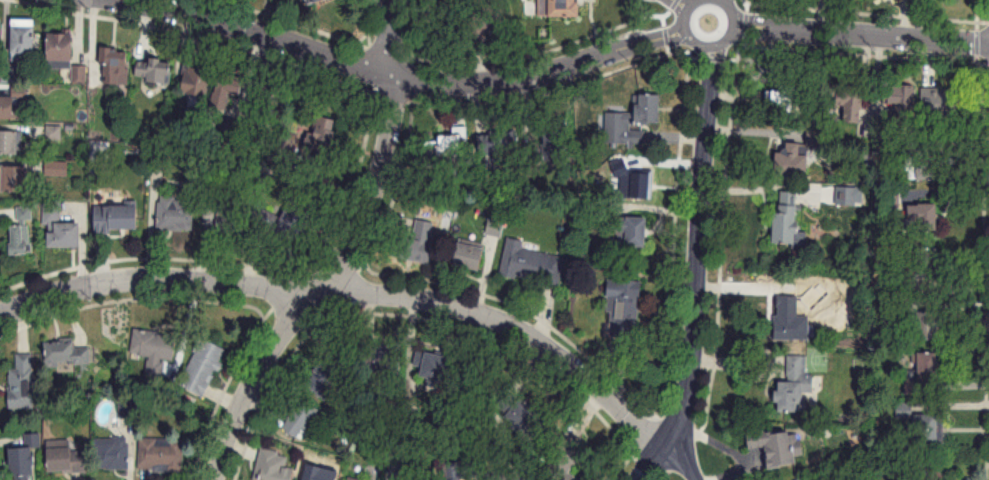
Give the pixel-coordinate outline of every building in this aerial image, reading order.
[(539,15),(582,16),(582,0),(539,0),(539,15)] [(470,12),(470,40),(490,40),(490,12),(470,12)] [(36,62),(36,18),(13,18),(13,62),(36,62)] [(49,32),(49,68),(74,68),(74,32),(49,32)] [(128,85),(128,48),(102,48),(102,85),(128,85)] [(136,77),(169,85),(174,63),(141,55),(136,77)] [(180,92),(192,94),(189,109),(204,111),(211,69),(185,64),(180,92)] [(253,81),(221,72),(212,107),(244,115),(253,81)] [(839,107),(845,107),(845,124),(862,124),(864,85),(841,83),(839,107)] [(270,95),(273,88),(263,85),(253,112),(279,122),(286,101),(270,95)] [(914,85),(884,85),(884,106),(895,106),(895,128),(914,128),(914,85)] [(801,88),(766,88),(766,110),(801,110),(801,88)] [(961,89),(922,89),(922,120),(961,120),(961,89)] [(661,93),(641,93),(641,103),(635,104),(635,112),(607,112),(607,134),(631,133),(631,123),(661,123),(661,93)] [(25,118),(25,96),(0,96),(0,118),(25,118)] [(308,150),(332,155),(340,119),(315,115),(308,150)] [(543,127),(551,153),(574,147),(567,120),(543,127)] [(19,130),(0,130),(0,154),(19,154),(19,130)] [(508,132),(478,132),(478,157),(494,157),(494,162),(518,162),(518,140),(508,140),(508,132)] [(439,156),(465,156),(465,133),(439,133),(439,156)] [(908,179),(936,179),(936,141),(908,141),(908,179)] [(781,142),(777,173),(803,177),(808,146),(781,142)] [(28,192),(28,166),(3,166),(3,192),(28,192)] [(652,172),(631,172),(621,172),(621,197),(651,198),(652,172)] [(776,243),(799,244),(800,192),(778,191),(776,243)] [(313,205),(291,196),(283,218),(264,210),(258,225),(276,232),(275,234),(299,243),(313,205)] [(194,230),(194,197),(159,197),(158,230),(194,230)] [(82,247),(81,222),(61,223),(61,201),(43,201),(44,226),(49,226),(50,247),(82,247)] [(911,204),(911,232),(939,232),(939,204),(911,204)] [(140,205),(96,205),(96,231),(140,231),(140,205)] [(247,232),(247,206),(218,206),(218,232),(247,232)] [(11,225),(12,254),(33,254),(32,207),(17,207),(18,225),(11,225)] [(215,208),(206,208),(206,225),(215,225),(215,208)] [(623,217),(623,246),(648,246),(648,217),(623,217)] [(501,238),(505,221),(489,218),(485,234),(501,238)] [(433,263),(438,222),(415,219),(412,240),(396,238),(393,258),(433,263)] [(560,284),(565,256),(523,250),(525,240),(507,238),(501,276),(560,284)] [(454,264),(480,271),(486,248),(460,241),(454,264)] [(637,338),(641,281),(608,278),(607,298),(616,299),(613,336),(637,338)] [(798,316),(799,281),(778,281),(777,340),(809,340),(809,316),(798,316)] [(941,311),(914,311),(914,339),(941,339),(941,311)] [(177,335),(134,329),(130,355),(174,361),(177,335)] [(179,385),(206,397),(227,349),(201,337),(179,385)] [(46,343),(46,365),(90,365),(90,342),(46,343)] [(401,346),(360,346),(360,377),(401,377),(401,346)] [(452,382),(457,357),(418,349),(415,365),(423,366),(421,377),(452,382)] [(939,352),(914,352),(914,370),(906,370),(906,392),(939,392),(939,352)] [(33,354),(17,354),(17,369),(9,369),(9,409),(33,409),(33,354)] [(787,381),(779,381),(779,411),(804,412),(804,391),(815,391),(815,374),(806,374),(806,355),(787,355),(787,381)] [(325,400),(348,377),(328,357),(305,381),(325,400)] [(321,410),(304,397),(281,427),(296,439),(305,428),(314,435),(320,428),(312,422),(321,410)] [(946,446),(946,414),(916,414),(916,446),(946,446)] [(799,465),(796,429),(748,434),(750,449),(768,447),(771,468),(799,465)] [(30,475),(36,475),(36,448),(40,448),(40,434),(24,434),(24,447),(11,447),(11,479),(30,479),(30,475)] [(545,479),(570,479),(588,448),(565,435),(541,478),(545,479)] [(129,469),(129,438),(96,438),(96,469),(129,469)] [(184,470),(184,439),(140,439),(140,470),(184,470)] [(49,441),(49,472),(86,472),(86,451),(71,451),(71,441),(49,441)] [(295,469),(277,465),(280,451),(261,448),(255,479),(293,479),(295,469)] [(326,455),(305,450),(302,463),(322,468),(326,455)] [(445,479),(465,479),(476,478),(473,459),(442,463),(445,479)] [(507,470),(486,477),(486,479),(529,479),(526,469),(508,474),(507,470)] [(336,479),(313,472),(310,479),(336,479)]
